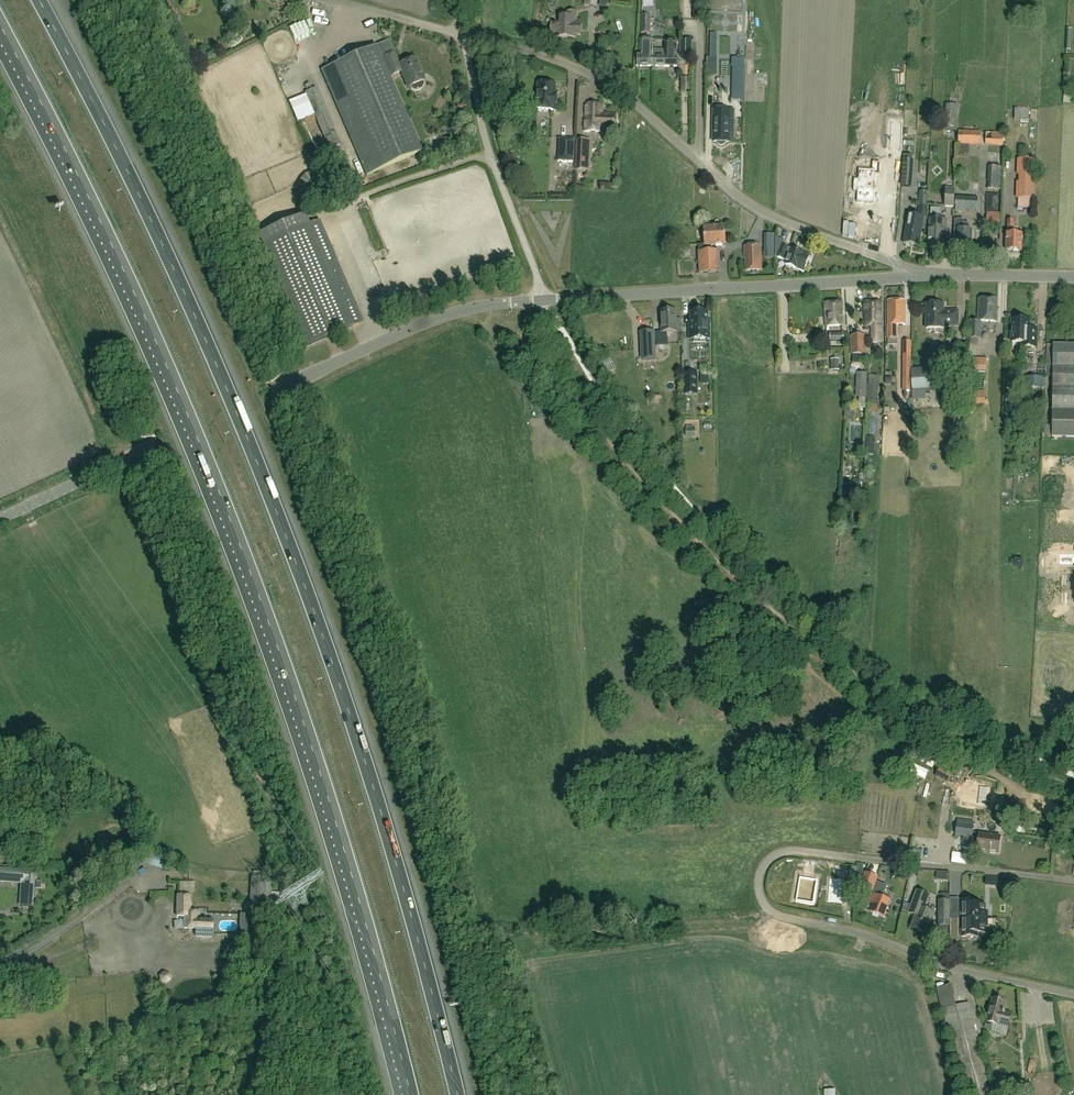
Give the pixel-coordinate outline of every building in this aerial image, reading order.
[(642,15),(653,15),(653,0),(641,0),(642,15)] [(560,37),(576,37),(576,35),(581,35),(581,24),(577,24),(577,12),(569,11),(569,17),(560,16),(560,23),(551,22),(551,36),(560,36),(560,37)] [(308,13),(289,20),(292,29),(312,23),(308,13)] [(642,16),(641,33),(650,34),(650,16),(642,16)] [(735,35),(735,44),(746,44),(746,35),(735,35)] [(653,66),(652,40),(640,40),(640,52),(637,52),(637,66),(653,66)] [(692,56),(692,41),(680,41),(680,56),(692,56)] [(653,50),(653,66),(677,66),(677,42),(665,42),(665,50),(653,50)] [(376,47),(321,71),(367,176),(422,152),(376,47)] [(307,48),(299,52),(302,57),(309,53),(307,48)] [(394,53),(384,58),(392,76),(401,72),(408,88),(410,87),(411,89),(413,91),(416,92),(422,89),(423,87),(424,84),(423,81),(424,81),(415,58),(399,65),(394,53)] [(707,57),(707,75),(718,75),(718,57),(707,57)] [(733,93),(745,94),(746,68),(733,68),(733,93)] [(555,84),(539,83),(537,109),(554,110),(554,109),(557,109),(558,94),(555,94),(555,84)] [(305,86),(307,92),(304,93),(309,103),(329,150),(340,145),(316,88),(312,90),(310,84),(305,86)] [(466,105),(457,107),(458,115),(467,114),(466,105)] [(603,106),(587,105),(585,131),(601,132),(601,129),(615,130),(616,114),(602,113),(603,106)] [(1014,109),(1015,120),(1021,120),(1021,123),(1027,123),(1027,121),(1028,121),(1028,108),(1014,109)] [(729,142),(730,127),(734,127),(734,110),(713,109),(713,141),(717,141),(718,143),(719,145),(721,145),(723,145),(725,143),(726,141),(729,142)] [(943,117),(943,131),(957,132),(957,117),(943,117)] [(890,149),(901,150),(902,123),(891,123),(890,149)] [(981,132),(959,131),(958,156),(969,157),(970,145),(980,146),(981,132)] [(1004,133),(986,133),(985,145),(1003,146),(1004,133)] [(575,139),(559,139),(558,161),(574,162),(575,139)] [(577,140),(577,161),(586,161),(587,140),(577,140)] [(1020,159),(1019,199),(1035,199),(1036,160),(1020,159)] [(903,160),(901,187),(912,187),(913,161),(903,160)] [(857,188),(857,199),(873,200),(875,173),(879,174),(880,161),(872,161),(872,169),(859,168),(858,178),(854,177),(854,188),(857,188)] [(565,195),(574,195),(573,164),(565,164),(565,195)] [(1001,190),(1002,167),(988,167),(987,182),(988,182),(988,190),(1001,190)] [(945,189),(945,207),(954,207),(955,190),(945,189)] [(920,193),(919,217),(909,215),(904,244),(919,247),(922,229),(925,229),(927,219),(927,193),(920,193)] [(986,193),(985,211),(998,212),(999,194),(986,193)] [(978,198),(956,197),(955,212),(977,213),(978,198)] [(997,213),(987,213),(986,226),(999,227),(1000,213),(997,213)] [(259,234),(304,339),(307,347),(364,323),(320,221),(309,226),(304,214),(259,234)] [(941,216),(930,216),(929,248),(943,249),(944,237),(946,238),(947,220),(944,220),(944,218),(941,218),(941,216)] [(955,249),(971,250),(971,230),(968,230),(968,224),(964,223),(964,220),(954,220),(954,230),(954,240),(955,240),(955,249)] [(1007,221),(1007,234),(1006,251),(1020,251),(1020,242),(1021,242),(1021,237),(1020,237),(1020,234),(1014,234),(1015,221),(1007,221)] [(699,245),(699,251),(698,251),(700,273),(720,273),(719,250),(712,251),(711,245),(725,245),(724,227),(704,228),(705,245),(699,245)] [(774,250),(774,257),(777,257),(786,260),(784,264),(798,269),(804,272),(810,256),(782,245),(784,241),(774,237),(774,250)] [(763,270),(761,245),(744,246),(745,271),(763,270)] [(390,295),(377,303),(381,309),(394,302),(390,295)] [(981,339),(982,321),(997,322),(998,299),(979,299),(978,321),(970,321),(970,339),(981,339)] [(898,345),(898,338),(897,325),(905,325),(905,301),(887,301),(888,338),(888,345),(898,345)] [(866,326),(870,325),(871,343),(884,343),(883,324),(882,324),(881,302),(865,302),(866,326)] [(825,326),(843,325),(843,303),(824,304),(825,326)] [(943,305),(926,305),(926,329),(944,328),(944,327),(958,327),(958,312),(944,312),(943,305)] [(668,346),(667,332),(677,332),(675,311),(661,312),(662,333),(656,333),(657,347),(668,346)] [(707,312),(691,313),(691,327),(690,328),(690,340),(710,340),(709,327),(708,327),(707,312)] [(1022,343),(1021,348),(1036,348),(1036,330),(1029,330),(1029,321),(1012,320),(1011,343),(1022,343)] [(655,352),(654,330),(641,330),(642,353),(655,352)] [(830,334),(830,342),(844,341),(843,334),(830,334)] [(862,364),(862,354),(866,354),(865,336),(851,336),(851,355),(853,355),(853,364),(862,364)] [(911,341),(903,341),(902,391),(910,391),(910,387),(911,363),(911,341)] [(1053,345),(1053,366),(1073,366),(1073,345),(1053,345)] [(655,352),(642,353),(642,360),(655,360),(655,352)] [(986,359),(968,358),(968,371),(986,372),(986,359)] [(831,371),(840,371),(839,359),(831,360),(831,371)] [(1053,366),(1052,388),(1073,388),(1073,366),(1053,366)] [(935,367),(911,369),(913,392),(937,390),(935,367)] [(684,395),(698,395),(698,373),(684,373),(684,395)] [(867,373),(857,373),(856,397),(866,398),(867,373)] [(712,389),(712,375),(700,375),(700,389),(712,389)] [(1042,388),(1042,377),(1026,377),(1026,388),(1042,388)] [(867,381),(866,398),(867,398),(867,406),(877,406),(878,381),(867,381)] [(1052,388),(1052,410),(1073,410),(1073,388),(1052,388)] [(985,392),(967,391),(966,403),(984,404),(985,392)] [(1016,418),(1016,396),(1005,395),(1005,417),(1016,418)] [(1052,410),(1052,437),(1073,437),(1073,410),(1052,410)] [(1043,438),(1051,438),(1051,428),(1044,427),(1043,438)] [(875,444),(866,443),(865,454),(874,455),(875,444)] [(1073,554),(1058,554),(1058,565),(1073,565),(1073,554)] [(940,768),(935,777),(948,784),(953,775),(940,768)] [(962,801),(976,802),(978,787),(964,785),(962,801)] [(972,838),(973,833),(974,822),(957,820),(955,836),(972,838)] [(998,854),(1001,837),(973,833),(972,838),(972,842),(978,843),(977,851),(998,854)] [(161,868),(164,857),(145,851),(141,862),(161,868)] [(35,871),(0,869),(0,883),(20,884),(19,907),(33,907),(34,898),(35,898),(36,890),(34,890),(35,871)] [(935,873),(935,885),(947,885),(948,874),(935,873)] [(865,874),(860,887),(871,891),(867,903),(873,905),(870,912),(870,913),(883,918),(889,901),(882,898),(886,887),(875,882),(877,878),(865,874)] [(799,899),(816,902),(818,891),(828,892),(828,901),(843,901),(843,878),(827,879),(827,886),(819,885),(820,878),(803,876),(794,875),(793,881),(802,883),(799,899)] [(986,877),(985,884),(1011,887),(1012,879),(986,877)] [(250,878),(249,906),(271,907),(272,879),(250,878)] [(934,914),(925,911),(931,896),(916,891),(907,914),(916,917),(911,928),(925,933),(930,921),(932,921),(934,914)] [(950,926),(950,895),(940,895),(940,902),(938,902),(938,926),(950,926)] [(183,929),(186,929),(186,930),(196,930),(196,938),(212,938),(212,930),(213,930),(213,919),(199,919),(199,911),(196,911),(190,911),(190,896),(177,896),(176,917),(184,917),(183,929)] [(978,901),(961,901),(961,919),(987,919),(987,911),(985,911),(985,905),(978,905),(978,901)] [(991,911),(999,911),(999,901),(990,901),(991,911)] [(988,927),(987,919),(961,919),(961,937),(977,937),(977,933),(985,933),(985,927),(988,927)] [(95,965),(90,965),(90,971),(108,972),(108,956),(96,956),(95,965)] [(951,988),(938,991),(940,1002),(953,999),(951,988)] [(1012,1014),(1002,1012),(1004,1003),(992,999),(986,1022),(985,1029),(991,1030),(993,1024),(998,1025),(1008,1028),(1012,1014)] [(942,1010),(964,1094),(993,1094),(970,1003),(942,1010)] [(1053,1007),(1041,1008),(1043,1021),(1055,1020),(1053,1007)] [(833,1086),(822,1086),(822,1094),(833,1094),(833,1086)]
